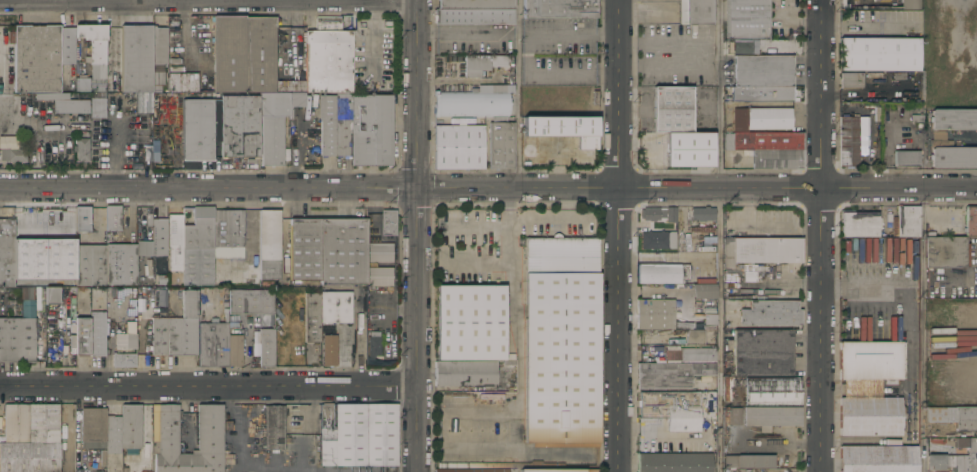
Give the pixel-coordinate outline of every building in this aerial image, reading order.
[(437,9),(437,0),(513,0),(513,9),(437,9)] [(522,18),(522,0),(596,0),(596,18),(522,18)] [(685,24),(685,0),(710,0),(710,24),(685,24)] [(725,39),(725,0),(766,0),(766,40),(725,39)] [(900,9),(900,0),(919,0),(919,9),(900,9)] [(513,9),(513,25),(433,25),(433,9),(437,9),(513,9)] [(274,17),(274,93),(258,93),(244,93),(212,92),(212,16),(244,16),(244,17),(274,17)] [(305,31),(315,31),(315,19),(340,19),(340,31),(350,31),(350,93),(335,93),(305,93),(305,31)] [(59,93),(41,92),(41,93),(22,93),(13,93),(13,25),(59,26),(59,28),(59,65),(59,93)] [(74,25),(105,25),(105,63),(89,63),(90,40),(83,40),(83,38),(74,38),(74,28),(74,25)] [(151,93),(120,93),(121,25),(151,25),(151,27),(151,65),(151,93)] [(166,28),(166,65),(151,65),(151,27),(166,28)] [(74,28),(74,38),(74,65),(59,65),(59,28),(74,28)] [(880,71),(839,71),(839,39),(918,39),(918,72),(893,72),(892,79),(865,79),(865,73),(880,73),(880,71)] [(733,56),(750,56),(750,55),(731,55),(731,40),(755,40),(755,56),(792,56),(792,86),(733,87),(733,56)] [(493,56),(493,60),(489,60),(489,71),(480,71),(480,78),(463,78),(464,56),(493,56)] [(74,92),(74,78),(90,78),(90,64),(105,64),(105,92),(74,92)] [(164,72),(164,85),(160,85),(160,93),(153,93),(153,85),(152,85),(152,72),(164,72)] [(197,75),(203,75),(203,87),(197,87),(197,92),(167,92),(167,73),(197,73),(197,75)] [(839,88),(839,73),(861,73),(861,88),(839,88)] [(792,86),(792,102),(731,102),(731,87),(733,87),(792,86)] [(665,167),(666,132),(652,132),(652,87),(692,87),(692,133),(712,133),(712,167),(665,167)] [(470,92),(470,88),(479,88),(479,92),(508,92),(508,117),(437,117),(434,117),(433,91),(437,91),(437,92),(470,92)] [(41,93),(41,100),(88,100),(88,113),(69,113),(69,116),(58,116),(58,113),(53,113),(53,116),(40,115),(40,113),(22,113),(22,93),(41,93)] [(289,116),(283,116),(282,166),(261,166),(261,116),(258,116),(258,96),(258,93),(274,93),(289,93),(289,107),(289,116)] [(305,93),(304,107),(289,107),(289,93),(305,93)] [(335,93),(350,93),(350,156),(335,156),(335,96),(335,93)] [(258,158),(220,157),(220,95),(258,96),(258,116),(258,158)] [(391,166),(351,166),(351,95),(392,95),(391,166)] [(335,156),(320,156),(320,96),(335,96),(335,156)] [(104,98),(104,117),(89,117),(89,98),(104,98)] [(212,160),(181,160),(182,99),(213,99),(212,160)] [(732,109),(790,109),(790,130),(746,130),(746,133),(732,133),(732,109)] [(932,109),(976,109),(976,130),(932,130),(931,129),(931,111),(932,109)] [(910,115),(916,115),(916,112),(923,112),(923,123),(910,122),(910,115)] [(857,167),(838,166),(838,116),(858,117),(857,167)] [(596,117),(597,150),(577,150),(577,136),(535,136),(535,150),(535,152),(534,154),(532,156),(530,156),(527,156),(525,156),(523,154),(522,151),(522,117),(596,117)] [(513,169),(488,169),(488,122),(514,122),(513,169)] [(485,126),(484,170),(435,170),(435,126),(485,126)] [(951,147),(976,147),(976,170),(932,168),(930,167),(930,140),(931,140),(931,131),(945,131),(945,141),(952,141),(951,147)] [(746,133),(801,133),(801,169),(751,169),(751,151),(731,151),(731,133),(732,133),(746,133)] [(918,151),(918,146),(917,146),(917,134),(926,134),(926,144),(925,144),(925,163),(918,163),(918,166),(893,166),(894,151),(918,151)] [(7,161),(0,161),(0,149),(8,149),(19,149),(19,137),(26,137),(26,162),(20,162),(20,166),(16,166),(16,162),(7,162),(7,161)] [(8,149),(0,149),(0,137),(19,137),(19,149),(8,149)] [(59,163),(59,150),(62,150),(62,145),(71,145),(71,150),(72,150),(72,163),(59,163)] [(120,231),(105,232),(105,206),(120,205),(120,231)] [(965,206),(976,206),(976,237),(965,237),(965,206)] [(89,232),(74,232),(74,207),(89,207),(89,232)] [(212,285),(181,285),(181,271),(182,225),(193,225),(193,207),(212,207),(212,210),(212,258),(212,275),(217,275),(217,285),(212,285)] [(675,223),(665,223),(666,207),(676,208),(675,223)] [(704,221),(704,222),(697,222),(697,221),(690,220),(690,208),(703,208),(703,207),(708,207),(708,208),(714,208),(714,221),(704,221)] [(918,207),(918,237),(891,237),(891,217),(897,217),(897,207),(918,207)] [(190,208),(181,208),(181,225),(191,224),(190,208)] [(659,208),(659,221),(642,221),(642,208),(659,208)] [(212,210),(242,210),(242,258),(212,258),(212,210)] [(280,210),(279,240),(282,240),(282,244),(282,253),(280,253),(279,287),(259,287),(259,210),(280,210)] [(381,236),(381,210),(395,210),(395,236),(381,236)] [(42,232),(26,232),(27,212),(42,212),(42,232)] [(877,213),(877,237),(841,237),(841,213),(877,213)] [(181,271),(169,271),(169,246),(167,246),(167,215),(182,215),(182,225),(181,271)] [(13,287),(0,287),(0,219),(13,219),(13,277),(15,277),(15,284),(13,284),(13,287)] [(166,219),(166,256),(151,256),(151,242),(151,227),(151,219),(166,219)] [(289,281),(289,219),(319,219),(319,281),(289,281)] [(365,285),(319,285),(319,281),(319,219),(366,219),(365,285)] [(640,249),(640,232),(647,232),(647,231),(649,231),(650,232),(660,232),(660,231),(662,231),(662,232),(675,232),(675,249),(640,249)] [(598,447),(531,447),(531,443),(524,443),(524,238),(551,238),(552,236),(553,234),(555,234),(557,234),(559,234),(560,235),(560,237),(561,238),(598,238),(598,447)] [(964,237),(965,267),(925,268),(924,237),(964,237)] [(732,263),(732,268),(721,268),(721,238),(801,238),(801,263),(732,263)] [(151,256),(136,256),(136,242),(151,242),(151,256)] [(105,244),(135,244),(135,285),(105,285),(105,245),(105,244)] [(368,263),(368,244),(392,244),(392,264),(368,263)] [(105,286),(75,286),(75,245),(105,245),(105,285),(105,286)] [(688,265),(688,281),(679,281),(679,283),(636,283),(636,265),(688,265)] [(244,285),(244,281),(242,281),(242,272),(251,272),(252,266),(258,266),(257,285),(244,285)] [(367,287),(367,268),(392,268),(392,287),(367,287)] [(715,284),(715,299),(693,299),(691,284),(715,284)] [(435,361),(435,285),(503,285),(503,361),(495,361),(435,361)] [(21,300),(21,287),(33,287),(33,300),(21,300)] [(44,287),(58,287),(58,305),(44,305),(44,287)] [(227,289),(227,301),(202,301),(202,289),(227,289)] [(196,355),(167,355),(167,318),(181,318),(181,290),(196,290),(196,355)] [(228,290),(272,290),(272,314),(228,314),(228,290)] [(320,292),(350,292),(350,323),(348,323),(348,328),(335,328),(335,323),(320,323),(320,293),(320,292)] [(319,343),(312,343),(312,345),(305,345),(305,343),(304,343),(304,293),(320,293),(320,323),(319,343)] [(636,299),(673,300),(673,314),(636,314),(636,299)] [(797,301),(797,310),(801,310),(801,326),(739,325),(739,309),(749,309),(749,300),(797,301)] [(21,301),(34,301),(34,318),(21,319),(21,301)] [(90,312),(105,312),(104,356),(89,356),(89,355),(90,318),(90,312)] [(673,329),(636,329),(636,314),(673,314),(673,322),(692,323),(691,330),(687,330),(673,329)] [(74,355),(75,318),(90,318),(89,355),(74,355)] [(151,318),(166,318),(166,355),(151,355),(151,318)] [(35,363),(0,363),(0,319),(35,319),(35,363)] [(111,367),(111,353),(114,353),(114,354),(130,354),(130,349),(114,349),(114,334),(124,334),(124,322),(134,322),(134,334),(135,334),(135,368),(111,367)] [(227,366),(198,366),(198,323),(227,323),(227,366)] [(147,328),(135,328),(135,345),(147,345),(147,328)] [(274,367),(258,367),(258,329),(274,329),(274,367)] [(703,330),(703,345),(683,345),(687,330),(691,330),(703,330)] [(791,330),(791,376),(733,376),(733,330),(791,330)] [(241,366),(228,366),(228,335),(241,335),(241,366)] [(336,366),(322,366),(322,335),(336,335),(336,366)] [(379,338),(380,356),(376,356),(373,357),(373,362),(367,362),(367,337),(379,338)] [(298,339),(298,355),(293,355),(293,357),(290,357),(290,355),(282,355),(282,351),(276,351),(276,339),(298,339)] [(900,342),(900,343),(902,343),(902,378),(900,378),(900,380),(879,380),(879,398),(900,398),(900,424),(903,424),(903,431),(901,431),(901,436),(839,436),(838,398),(843,398),(842,379),(839,379),(839,342),(900,342)] [(663,361),(663,350),(665,350),(665,346),(678,346),(678,347),(687,347),(687,346),(697,346),(697,348),(715,348),(715,361),(663,361)] [(495,387),(434,387),(434,361),(435,361),(495,361),(495,387)] [(967,361),(976,361),(976,405),(960,404),(960,392),(958,392),(959,370),(967,370),(967,361)] [(636,389),(636,363),(714,363),(714,376),(690,376),(690,389),(636,389)] [(722,377),(735,377),(735,379),(735,385),(733,385),(733,387),(731,387),(731,401),(722,401),(722,377)] [(799,377),(799,406),(744,406),(744,377),(799,377)] [(697,392),(697,396),(714,396),(714,420),(705,420),(705,431),(666,431),(666,418),(639,418),(639,392),(697,392)] [(59,463),(59,471),(0,471),(0,443),(3,443),(3,404),(58,404),(58,450),(62,450),(62,463),(59,463)] [(222,404),(222,471),(154,471),(154,454),(151,454),(151,446),(153,446),(153,442),(151,442),(151,439),(146,439),(146,423),(151,423),(151,405),(177,405),(177,454),(190,454),(190,451),(196,451),(197,404),(222,404)] [(396,466),(319,466),(319,404),(332,404),(331,430),(334,430),(334,404),(396,404),(396,466)] [(120,405),(140,405),(140,449),(120,449),(120,417),(120,405)] [(283,450),(263,450),(263,406),(284,406),(283,450)] [(800,407),(800,426),(744,426),(744,407),(800,407)] [(925,407),(976,407),(976,431),(955,431),(955,422),(925,422),(925,407)] [(105,449),(81,449),(81,442),(80,442),(80,408),(105,408),(105,417),(105,449)] [(729,408),(740,408),(741,425),(729,425),(729,408)] [(120,417),(120,449),(120,454),(105,454),(105,449),(105,417),(120,417)] [(954,438),(976,438),(976,471),(954,471),(954,468),(944,468),(944,470),(927,470),(927,466),(926,466),(926,455),(968,455),(968,448),(954,448),(954,438)] [(916,446),(915,471),(838,471),(839,446),(916,446)] [(711,454),(711,471),(636,471),(636,454),(711,454)] [(723,468),(723,456),(773,455),(773,468),(723,468)] [(436,463),(528,463),(528,461),(541,461),(541,463),(563,463),(563,465),(597,465),(597,468),(507,468),(436,469),(436,463)]
